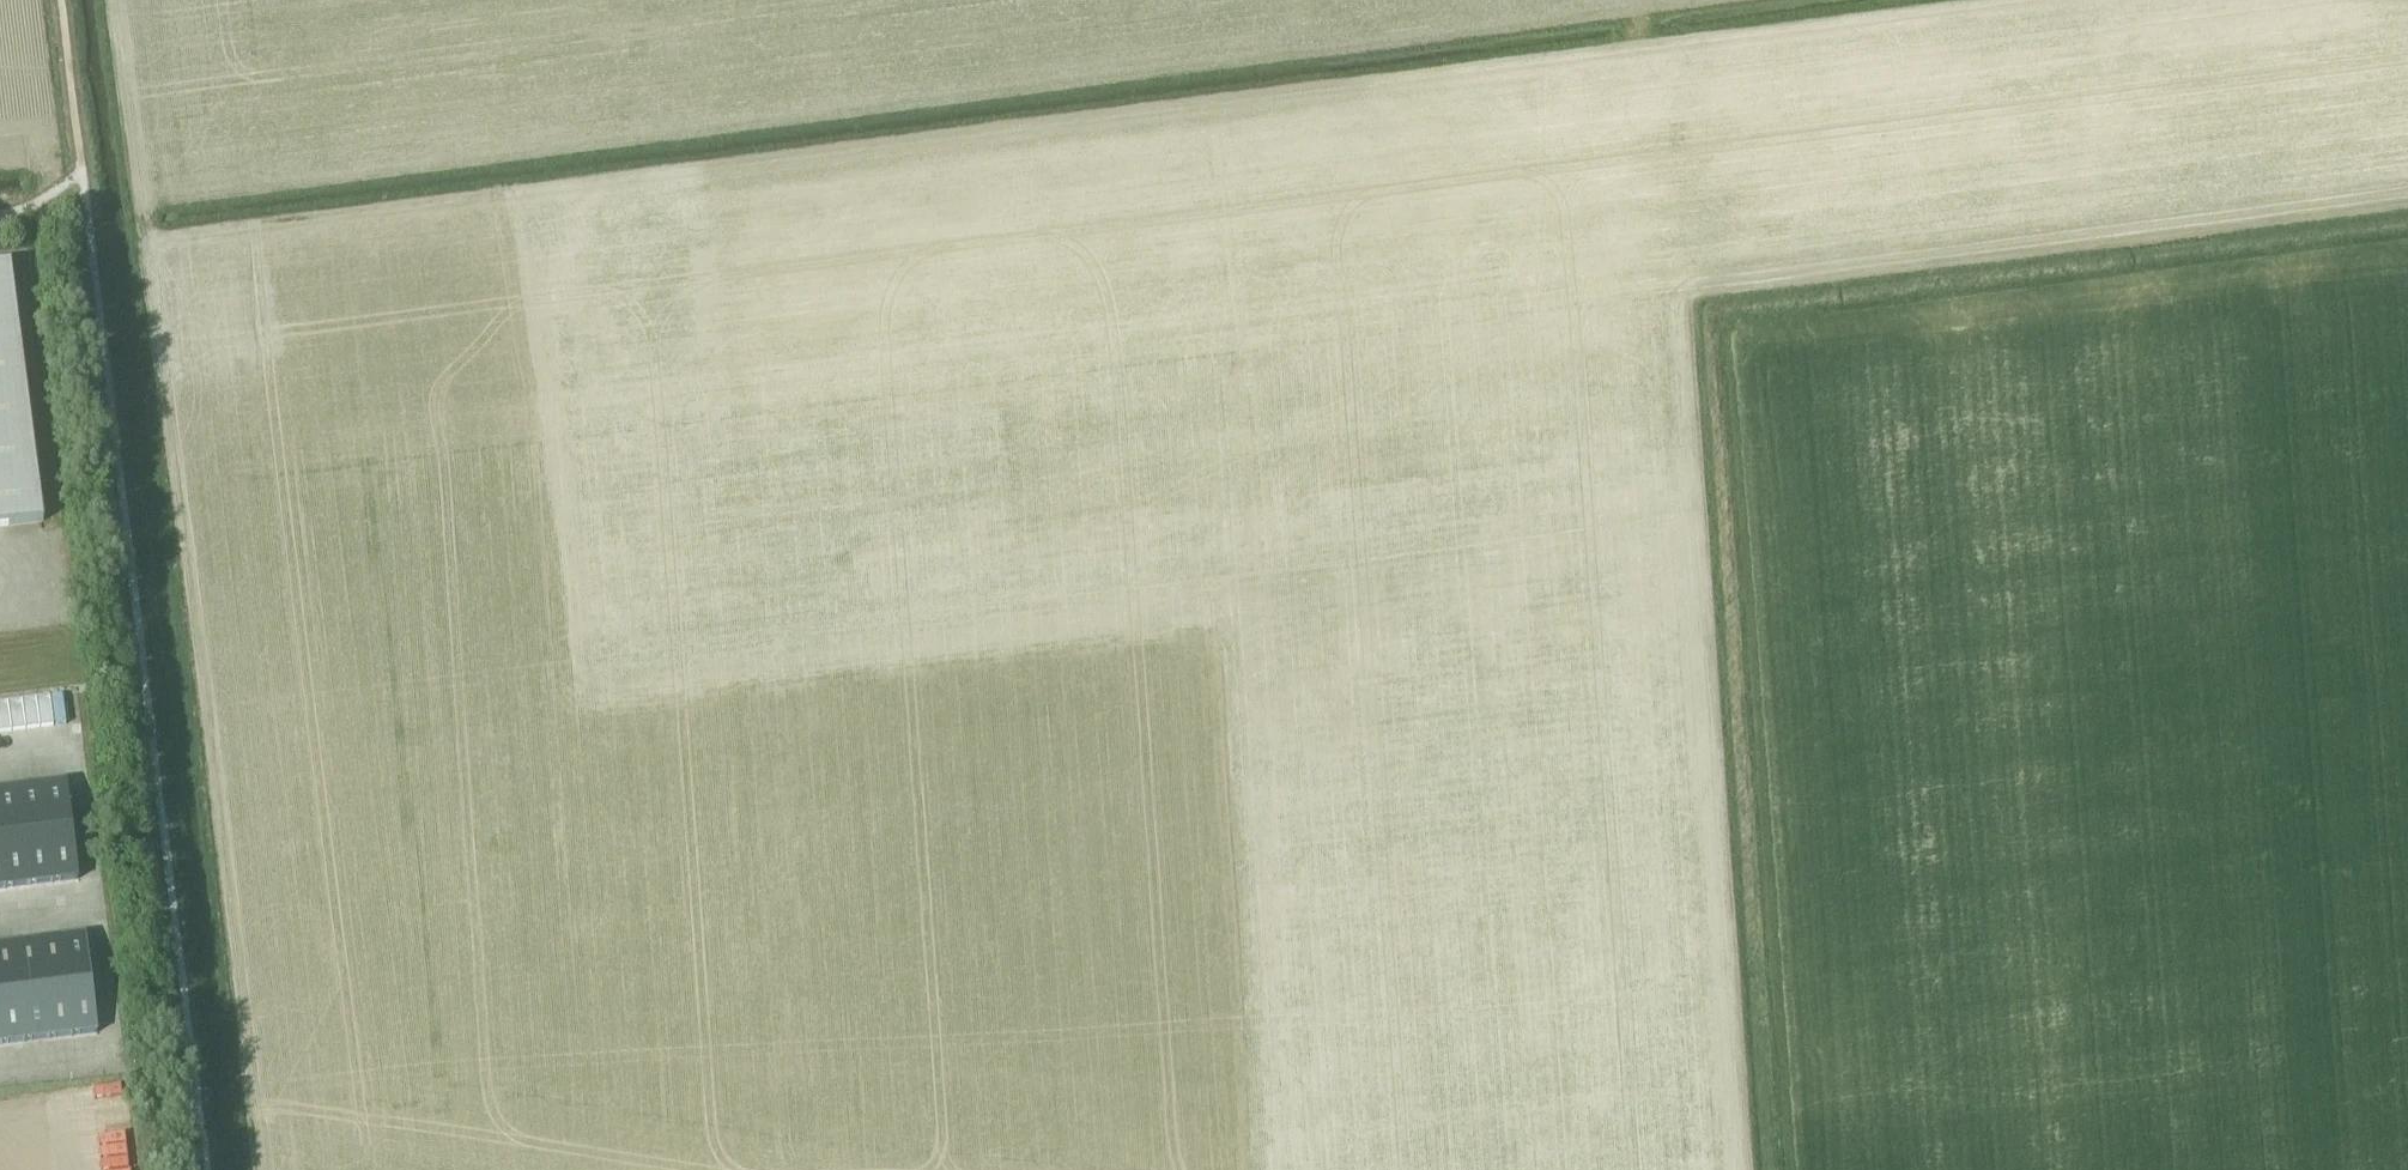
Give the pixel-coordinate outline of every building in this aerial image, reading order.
[(32,459),(8,266),(0,267),(0,528),(40,523),(32,459)] [(53,726),(50,698),(0,704),(0,733),(53,726)] [(76,878),(64,781),(0,789),(0,888),(76,878)] [(98,1034),(85,935),(0,945),(0,1046),(98,1034)]
